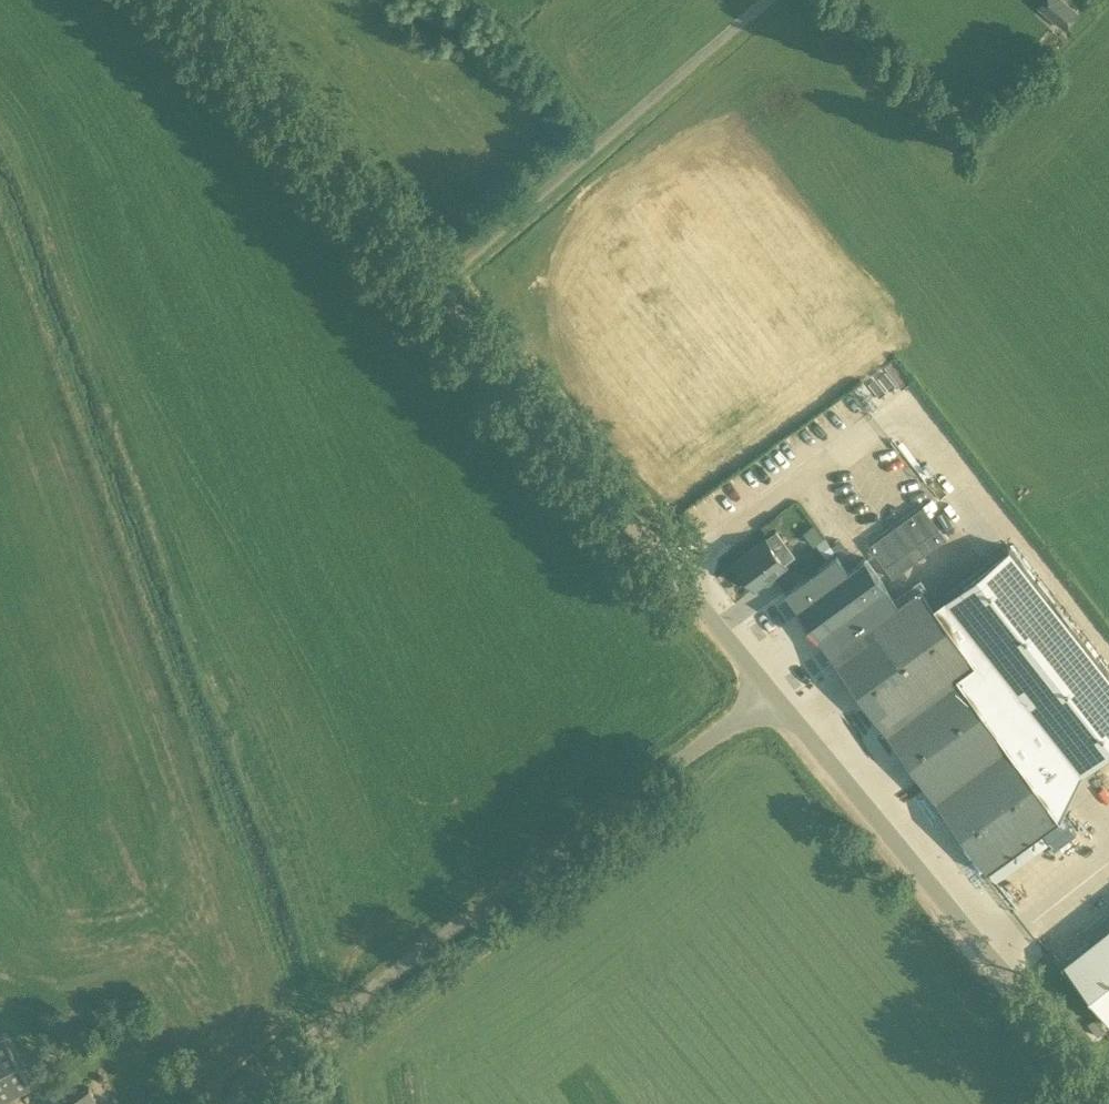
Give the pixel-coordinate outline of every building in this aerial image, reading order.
[(1078,13),(1063,0),(1043,0),(1037,8),(1064,30),(1078,13)] [(866,377),(838,397),(854,418),(881,398),(866,377)] [(803,530),(822,557),(841,544),(822,516),(803,530)] [(795,555),(777,531),(734,563),(754,590),(787,566),(785,563),(795,555)] [(878,559),(898,584),(919,568),(899,543),(878,559)] [(1082,773),(1108,752),(1108,674),(1008,546),(944,597),(1082,773)] [(845,547),(838,552),(842,558),(849,553),(845,547)] [(986,871),(987,870),(1026,842),(1059,818),(1037,787),(1029,777),(1008,747),(1006,744),(986,717),(1000,707),(1005,704),(975,662),(962,644),(920,586),(898,603),(864,557),(847,569),(836,554),(785,591),(871,711),(884,728),(881,731),(884,736),(887,733),(986,871)] [(1108,1033),(1108,932),(1057,973),(1106,1036),(1108,1033)] [(0,1041),(0,1102),(30,1086),(4,1039),(0,1041)] [(58,1103),(99,1103),(89,1086),(58,1103)]
